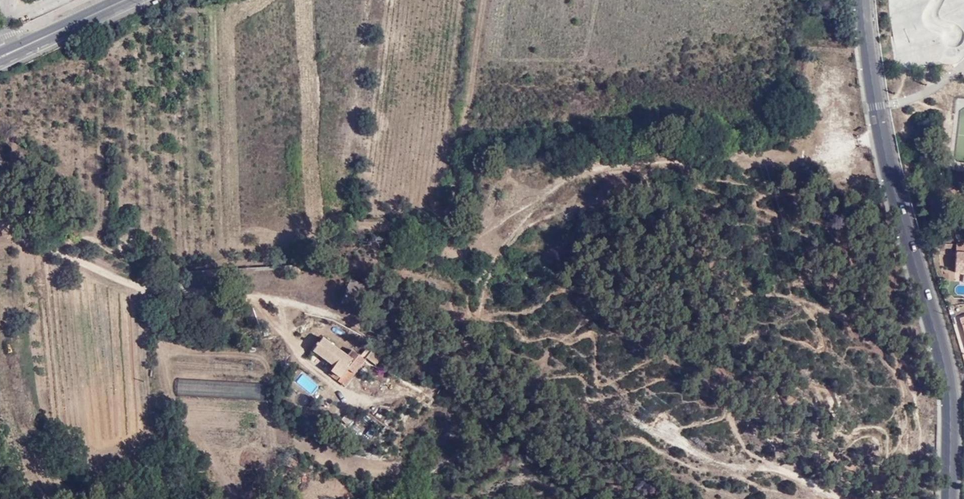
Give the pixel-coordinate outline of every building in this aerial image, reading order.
[(374,349),(365,360),(352,349),(348,355),(323,337),(313,352),(334,367),(328,376),(338,382),(346,387),(366,360),(367,359),(376,366),(384,357),(374,349)] [(263,396),(263,382),(177,382),(177,396),(263,396)]
